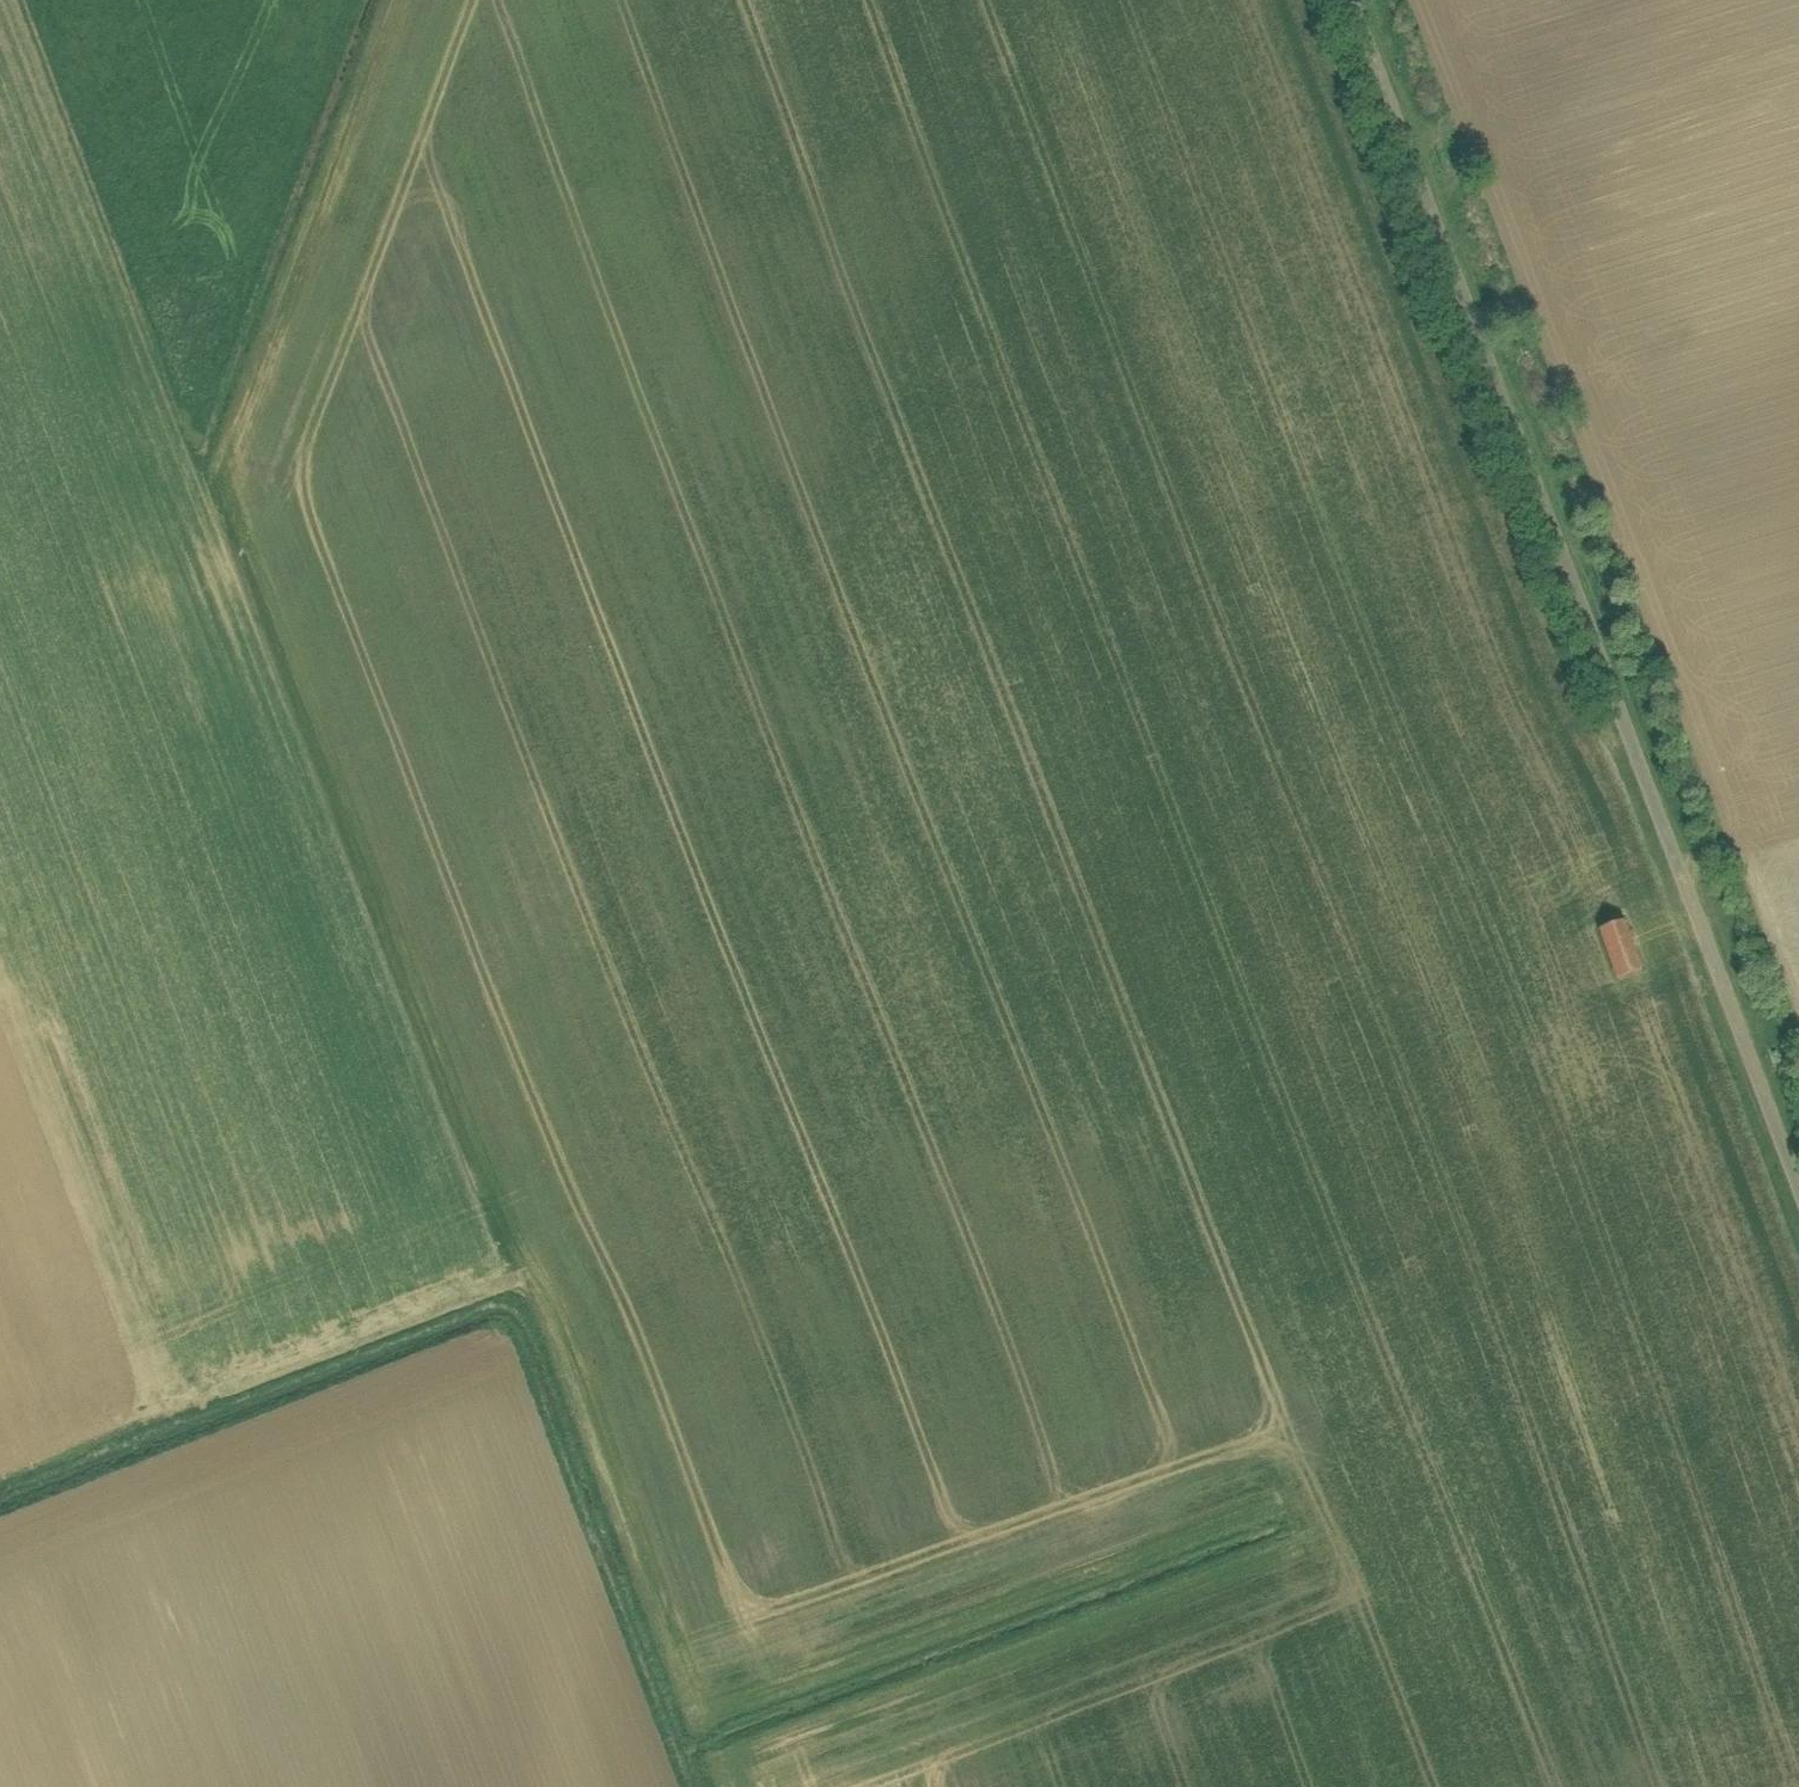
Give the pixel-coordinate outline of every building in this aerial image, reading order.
[(1611,980),(1638,973),(1623,920),(1597,927),(1611,980)]
